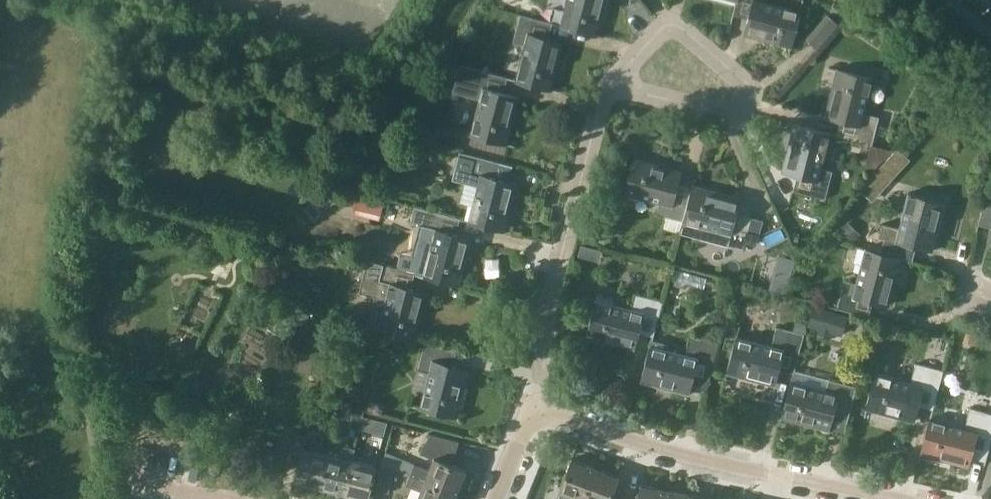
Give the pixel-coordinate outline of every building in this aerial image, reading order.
[(606,0),(568,0),(562,28),(597,37),(606,0)] [(738,1),(734,14),(748,18),(744,32),(792,46),(801,15),(765,5),(766,0),(738,0),(738,1)] [(550,91),(562,43),(549,40),(553,26),(520,18),(514,42),(526,45),(517,83),(550,91)] [(506,145),(518,97),(501,93),(505,79),(460,68),(454,91),(482,98),(473,137),(506,145)] [(876,116),(864,113),(873,77),(837,68),(825,115),(847,120),(843,135),(869,142),(876,116)] [(826,197),(833,170),(822,167),(831,133),(794,123),(782,169),(806,175),(802,191),(826,197)] [(503,231),(515,183),(507,181),(512,165),(496,161),(460,152),(456,168),(470,171),(463,199),(478,203),(473,223),(503,231)] [(671,205),(680,169),(632,156),(623,192),(671,205)] [(730,233),(739,197),(692,184),(682,220),(730,233)] [(987,188),(977,226),(990,229),(990,189),(987,188)] [(953,203),(898,189),(897,191),(913,195),(903,232),(884,227),(878,251),(910,259),(914,244),(933,249),(945,203),(953,205),(953,203)] [(380,215),(383,202),(359,197),(356,211),(380,215)] [(766,199),(755,202),(761,224),(772,221),(766,199)] [(459,286),(471,238),(457,234),(461,220),(415,208),(411,223),(425,226),(422,239),(435,242),(426,278),(459,286)] [(851,243),(858,235),(843,221),(836,228),(851,243)] [(580,244),(577,255),(588,257),(590,247),(580,244)] [(889,304),(901,257),(853,245),(853,246),(869,250),(857,296),(889,304)] [(414,340),(427,293),(411,289),(415,273),(368,261),(361,290),(374,293),(365,327),(414,340)] [(686,287),(691,271),(678,267),(672,283),(686,287)] [(653,334),(662,300),(634,292),(629,310),(595,301),(585,337),(632,350),(638,329),(653,334)] [(813,306),(807,326),(819,330),(817,334),(828,338),(830,332),(841,336),(847,316),(813,306)] [(796,317),(792,329),(803,332),(806,320),(796,317)] [(792,370),(803,332),(792,329),(776,325),(770,345),(735,336),(725,372),(773,385),(779,367),(792,370)] [(965,332),(963,339),(977,343),(979,336),(965,332)] [(705,386),(717,341),(691,334),(685,356),(649,346),(639,380),(686,393),(690,382),(705,386)] [(457,417),(470,368),(454,364),(457,350),(427,343),(416,384),(430,388),(425,409),(457,417)] [(301,351),(297,371),(321,375),(325,356),(301,351)] [(932,408),(943,368),(917,361),(910,386),(876,377),(880,362),(878,361),(863,416),(864,416),(866,409),(912,422),(917,404),(932,408)] [(845,368),(842,380),(854,384),(858,371),(845,368)] [(348,373),(347,378),(351,382),(356,380),(358,375),(354,371),(348,373)] [(848,416),(856,384),(854,384),(842,380),(829,377),(825,392),(788,382),(778,416),(826,429),(831,411),(848,416)] [(990,436),(990,413),(970,407),(963,433),(928,423),(917,462),(919,463),(921,455),(966,467),(970,452),(985,456),(990,436)] [(359,430),(363,416),(354,414),(350,428),(359,430)] [(363,416),(359,430),(383,435),(386,423),(363,416)] [(319,487),(327,453),(311,449),(314,438),(294,433),(287,459),(298,462),(294,480),(319,487)] [(410,475),(456,494),(466,471),(452,465),(459,441),(429,433),(420,453),(433,458),(428,470),(415,464),(410,475)] [(385,451),(381,465),(394,468),(399,457),(385,451)] [(342,493),(351,459),(327,453),(319,487),(342,493)] [(595,467),(572,458),(560,491),(572,495),(570,498),(583,498),(595,467)] [(342,493),(366,498),(375,466),(351,459),(342,493)] [(389,492),(394,468),(381,465),(375,489),(389,492)] [(624,498),(612,494),(619,476),(595,467),(583,498),(624,498)] [(456,494),(410,475),(407,484),(420,489),(416,498),(454,498),(456,494)] [(665,488),(641,483),(638,498),(663,498),(665,488)] [(688,493),(665,488),(663,498),(687,498),(688,493)]
